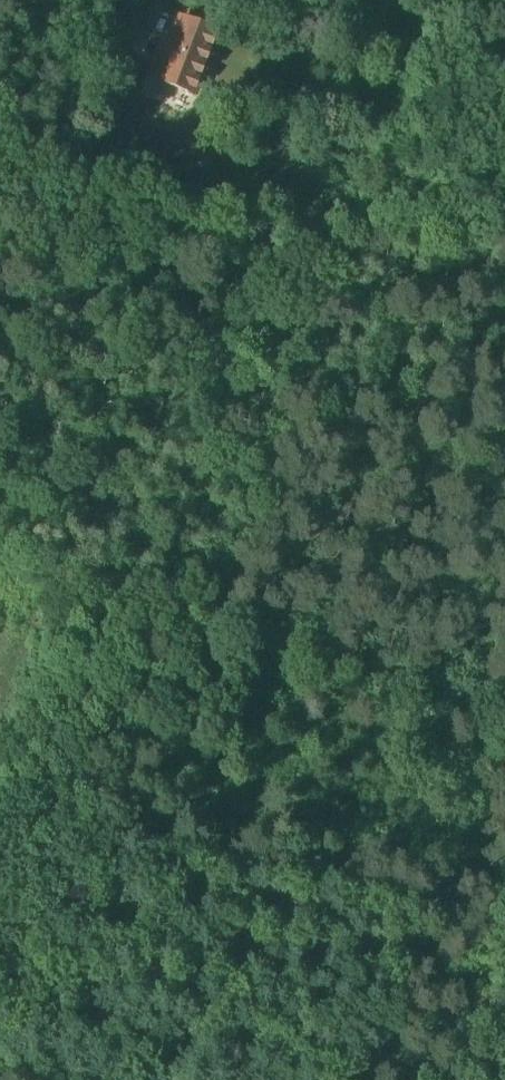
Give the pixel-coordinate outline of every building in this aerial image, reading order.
[(216,33),(183,19),(158,80),(182,90),(187,79),(195,83),(216,33)] [(145,65),(127,58),(114,92),(132,99),(145,65)] [(132,99),(114,92),(109,105),(127,112),(132,99)]
